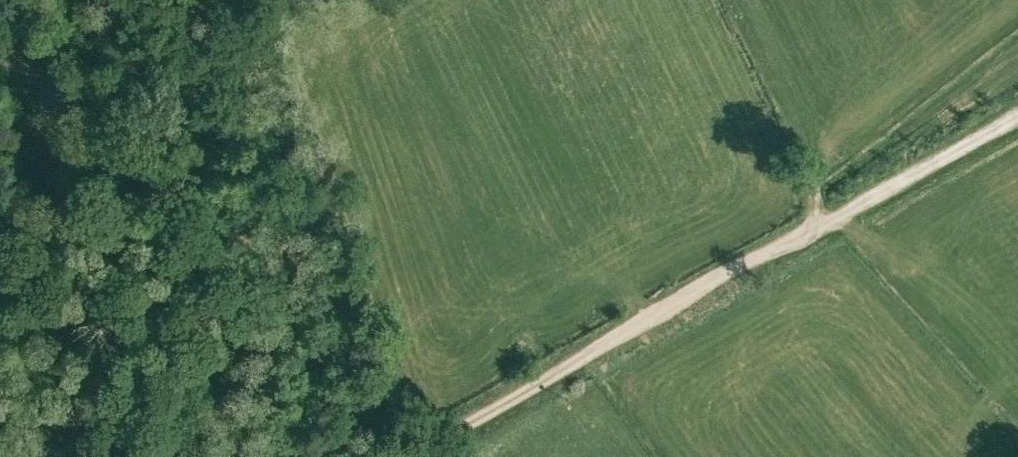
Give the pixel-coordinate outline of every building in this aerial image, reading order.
[(41,42),(29,42),(29,51),(41,51),(41,42)]
